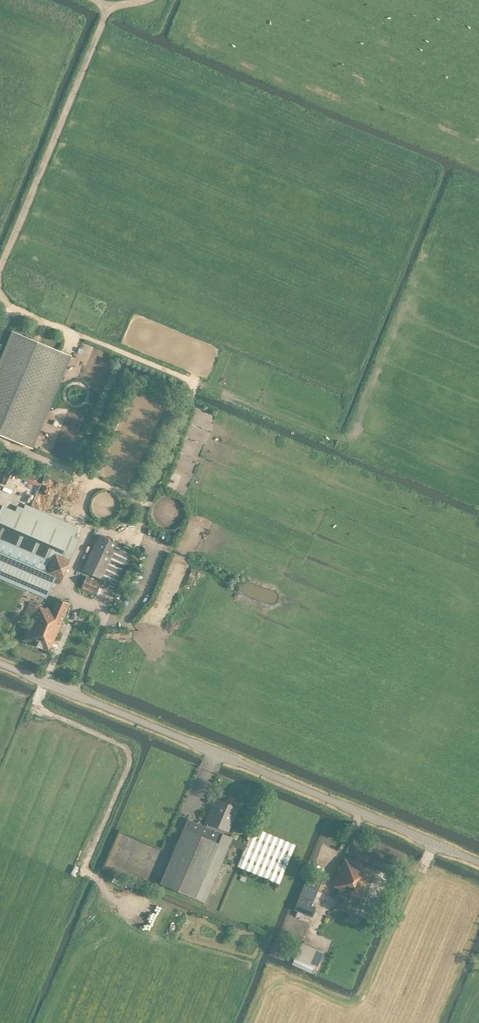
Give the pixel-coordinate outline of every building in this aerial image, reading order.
[(0,359),(0,434),(33,448),(72,355),(12,330),(0,359)] [(64,394),(65,399),(68,403),(72,406),(78,407),(83,406),(88,403),(90,398),(91,393),(90,388),(87,384),(82,381),(77,380),(72,381),(68,384),(65,389),(64,394)] [(27,471),(24,480),(42,486),(44,477),(27,471)] [(79,539),(2,505),(0,510),(0,578),(46,598),(54,580),(59,583),(79,539)] [(98,533),(82,569),(100,578),(117,542),(98,533)] [(99,581),(87,576),(82,585),(94,591),(99,581)] [(24,616),(31,619),(23,639),(49,651),(69,604),(56,598),(52,609),(47,607),(46,609),(30,602),(24,616)] [(160,884),(205,903),(230,844),(244,850),(238,866),(279,883),(295,844),(254,827),(247,844),(233,838),(223,833),(224,830),(228,832),(238,808),(215,798),(211,807),(213,808),(207,823),(206,826),(187,818),(160,884)] [(344,859),(333,886),(334,886),(340,889),(339,890),(360,899),(372,871),(344,859)] [(300,896),(313,901),(317,891),(318,890),(304,884),(300,896)] [(317,907),(302,901),(298,900),(294,910),(313,918),(317,907)] [(316,969),(324,952),(307,945),(300,962),(316,969)]
